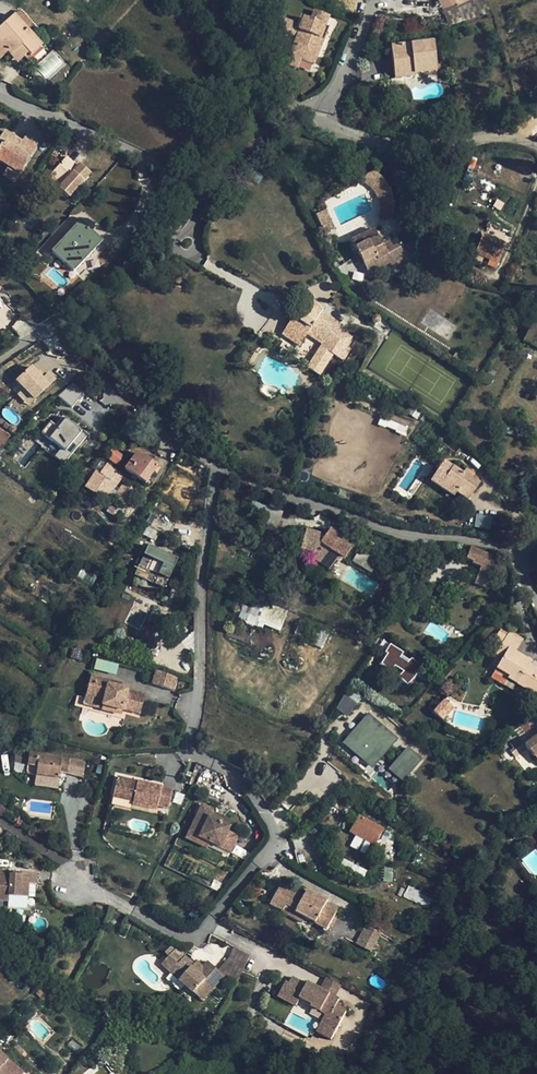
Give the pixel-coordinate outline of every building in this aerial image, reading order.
[(492,10),(489,0),(467,0),(445,9),(450,22),(452,23),(492,10)] [(303,17),(299,28),(298,30),(298,31),(296,37),(289,55),(290,55),(287,63),(296,67),(300,59),(313,64),(328,28),(325,26),(328,16),(313,10),(309,20),(303,17)] [(18,11),(13,15),(24,29),(30,24),(18,11)] [(24,29),(13,15),(12,15),(0,25),(0,58),(7,52),(10,55),(21,46),(27,52),(30,55),(40,46),(24,29)] [(288,38),(290,34),(294,26),(294,23),(284,18),(278,34),(288,38)] [(299,28),(294,26),(290,34),(296,37),(298,31),(298,30),(299,28)] [(436,70),(432,43),(410,46),(409,44),(390,46),(394,78),(413,76),(413,73),(436,70)] [(16,62),(27,52),(21,46),(10,55),(16,62)] [(105,54),(92,48),(88,56),(100,62),(105,54)] [(35,66),(46,79),(64,63),(53,50),(35,66)] [(21,142),(18,145),(12,141),(14,138),(2,130),(0,134),(0,142),(0,162),(7,166),(4,171),(1,175),(12,182),(37,143),(24,135),(21,142)] [(59,139),(54,145),(64,153),(69,146),(59,139)] [(80,171),(77,168),(65,158),(53,171),(66,182),(63,185),(71,192),(86,176),(80,171)] [(62,187),(63,185),(66,182),(53,171),(49,175),(62,187)] [(365,176),(362,180),(363,182),(371,187),(376,192),(378,197),(379,203),(380,209),(379,217),(384,218),(388,218),(391,216),(393,213),(394,210),(394,205),(393,198),(390,192),(385,183),(381,178),(374,173),(370,174),(365,176)] [(101,241),(79,222),(52,252),(73,271),(101,241)] [(418,238),(410,224),(399,229),(405,240),(406,239),(408,244),(411,242),(418,238)] [(355,247),(356,247),(378,236),(379,236),(375,227),(351,239),(355,247)] [(485,229),(483,235),(504,243),(506,237),(485,229)] [(495,266),(504,243),(483,235),(476,253),(477,254),(485,257),(491,259),(489,264),(495,266)] [(385,249),(382,244),(378,236),(356,247),(368,271),(380,265),(381,269),(407,256),(400,242),(392,246),(385,249)] [(405,240),(400,242),(407,256),(416,251),(411,242),(408,244),(406,239),(405,240)] [(389,241),(382,244),(385,249),(392,246),(389,241)] [(22,267),(23,268),(28,273),(40,259),(34,254),(22,267)] [(15,256),(10,261),(18,268),(23,263),(15,256)] [(23,277),(28,273),(23,268),(18,272),(23,277)] [(323,308),(312,301),(300,321),(293,316),(282,334),(299,345),(306,334),(323,344),(309,367),(320,375),(333,356),(343,362),(351,349),(346,347),(349,343),(342,338),(345,334),(334,327),(337,323),(325,315),(321,312),(323,308)] [(447,340),(437,321),(428,325),(438,344),(447,340)] [(400,330),(394,326),(388,335),(393,338),(400,330)] [(389,345),(383,341),(378,349),(384,353),(389,345)] [(33,363),(16,378),(34,399),(57,378),(49,370),(44,375),(33,363)] [(59,395),(70,406),(84,393),(73,381),(59,395)] [(96,388),(94,387),(92,387),(90,388),(89,390),(89,393),(90,395),(92,396),(94,396),(96,395),(97,393),(98,391),(98,390),(96,388)] [(23,388),(17,394),(29,405),(34,399),(23,388)] [(406,434),(410,421),(383,412),(378,424),(406,434)] [(50,421),(41,432),(60,447),(54,454),(64,463),(87,435),(66,417),(57,427),(50,421)] [(8,435),(0,429),(0,446),(8,435)] [(117,464),(122,454),(113,450),(108,459),(117,464)] [(133,475),(137,477),(145,483),(156,467),(155,465),(157,462),(146,455),(144,458),(136,452),(125,468),(133,475)] [(106,463),(99,473),(96,471),(87,486),(96,493),(106,477),(109,480),(108,482),(115,486),(121,476),(116,472),(117,471),(106,463)] [(471,477),(470,477),(454,466),(440,486),(453,494),(456,492),(468,499),(479,482),(471,477)] [(137,491),(123,482),(111,499),(124,508),(137,491)] [(474,525),(489,529),(492,517),(477,514),(474,525)] [(156,521),(149,516),(145,521),(152,526),(156,521)] [(159,533),(147,526),(144,533),(155,539),(159,533)] [(344,538),(340,536),(329,529),(323,537),(317,533),(305,529),(300,549),(307,552),(307,555),(308,556),(321,564),(328,554),(331,551),(337,555),(343,559),(353,545),(344,538)] [(179,557),(148,546),(144,556),(151,559),(147,569),(140,566),(136,577),(141,578),(162,586),(167,588),(170,578),(165,576),(169,566),(174,568),(179,557)] [(470,547),(466,558),(473,560),(472,562),(479,565),(474,581),(487,587),(498,558),(470,547)] [(353,563),(366,567),(371,555),(359,550),(353,563)] [(440,554),(436,561),(450,570),(454,564),(440,554)] [(445,578),(450,571),(450,570),(436,561),(431,569),(445,578)] [(456,574),(450,571),(445,578),(451,582),(456,574)] [(162,586),(141,578),(139,584),(159,591),(162,586)] [(236,603),(251,608),(253,600),(238,595),(236,603)] [(260,617),(264,603),(253,600),(251,608),(250,613),(260,617)] [(271,605),(264,603),(260,617),(266,618),(271,605)] [(523,638),(509,629),(495,654),(502,658),(508,648),(515,652),(523,638)] [(407,684),(421,666),(393,644),(379,661),(407,684)] [(515,652),(508,648),(502,658),(497,667),(509,675),(508,677),(536,694),(536,670),(529,665),(531,662),(515,652)] [(115,674),(118,664),(97,658),(94,668),(115,674)] [(173,680),(152,674),(148,685),(169,692),(173,680)] [(89,694),(94,676),(88,675),(83,693),(89,694)] [(94,676),(89,694),(99,698),(96,707),(117,714),(118,710),(135,715),(141,697),(123,691),(123,689),(116,688),(105,683),(106,680),(94,676)] [(435,691),(430,687),(424,694),(429,698),(435,691)] [(336,707),(347,715),(356,703),(345,694),(336,707)] [(351,738),(367,718),(364,716),(348,736),(351,738)] [(392,737),(367,718),(351,738),(375,758),(392,737)] [(536,753),(536,736),(525,745),(534,756),(536,753)] [(395,740),(392,737),(375,758),(378,760),(395,740)] [(515,750),(524,743),(519,737),(510,743),(515,750)] [(407,750),(405,748),(388,768),(391,771),(407,750)] [(419,759),(407,750),(391,771),(400,777),(406,769),(409,771),(419,759)] [(25,776),(34,777),(57,779),(58,772),(58,768),(67,769),(68,761),(59,760),(59,759),(27,755),(27,757),(13,755),(12,764),(26,766),(25,776)] [(409,771),(406,769),(400,777),(403,780),(409,771)] [(135,784),(136,781),(116,776),(110,796),(130,801),(130,804),(153,810),(154,807),(166,810),(171,790),(141,782),(140,786),(135,784)] [(210,813),(199,808),(186,835),(206,846),(209,841),(229,850),(235,840),(225,835),(227,830),(206,819),(210,813)] [(374,845),(375,844),(383,830),(383,829),(358,815),(349,831),(374,845)] [(391,835),(383,830),(375,844),(383,849),(391,835)] [(206,846),(186,835),(183,841),(204,851),(206,846)] [(358,849),(362,838),(354,836),(351,846),(358,849)] [(229,850),(209,841),(206,846),(226,856),(229,850)] [(470,867),(462,862),(457,869),(466,875),(470,867)] [(0,871),(0,898),(11,898),(11,894),(22,894),(30,894),(30,881),(37,880),(37,869),(12,869),(12,871),(0,871)] [(471,884),(475,878),(471,874),(466,880),(471,884)] [(465,884),(459,880),(456,884),(462,888),(465,884)] [(270,904),(283,911),(286,905),(297,911),(295,913),(305,918),(327,929),(336,911),(325,905),(327,902),(308,891),(304,897),(281,885),(270,904)] [(302,923),(305,918),(295,913),(297,911),(286,905),(283,911),(283,913),(302,923)] [(380,932),(367,926),(356,944),(371,952),(380,932)] [(230,947),(222,973),(240,978),(248,952),(230,947)] [(173,964),(167,972),(193,993),(194,991),(203,997),(223,975),(206,961),(202,967),(199,971),(193,965),(181,955),(173,964)] [(159,965),(167,972),(173,964),(166,958),(159,965)] [(195,962),(193,965),(199,971),(202,967),(195,962)] [(281,996),(301,1007),(305,999),(318,1005),(316,1007),(330,1015),(326,1023),(341,1031),(350,1013),(339,1006),(342,1001),(311,983),(310,985),(295,977),(292,984),(288,982),(281,996)] [(194,991),(193,993),(200,1000),(203,997),(194,991)] [(312,1016),(326,1023),(330,1015),(316,1007),(318,1005),(305,999),(301,1007),(298,1012),(310,1019),(312,1016)] [(336,1040),(341,1031),(326,1023),(321,1032),(336,1040)] [(0,1054),(0,1073),(23,1073),(0,1054)]
